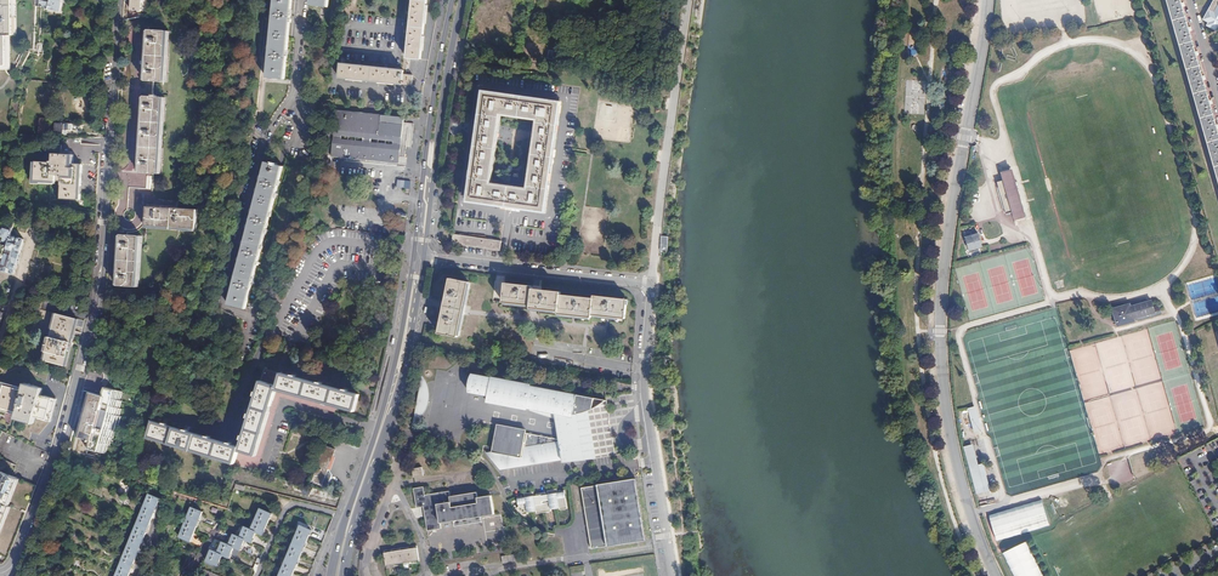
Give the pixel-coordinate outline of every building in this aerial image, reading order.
[(7,64),(7,47),(11,47),(10,34),(13,34),(12,0),(0,0),(0,65),(7,64)] [(40,8),(60,11),(62,0),(50,0),(49,1),(40,0),(37,0),(37,5),(39,6),(39,7),(40,8)] [(131,10),(142,11),(142,0),(131,0),(131,10)] [(266,76),(274,77),(274,78),(276,79),(276,77),(285,78),(292,0),(274,0),(269,55),(268,55),(266,76)] [(407,58),(421,60),(427,0),(413,0),(407,58)] [(1217,179),(1217,131),(1181,0),(1167,0),(1217,179)] [(1203,20),(1209,23),(1208,26),(1217,31),(1217,30),(1217,0),(1213,0),(1203,20)] [(164,81),(166,45),(165,45),(166,30),(148,29),(144,80),(164,81)] [(552,48),(549,60),(561,62),(563,51),(552,48)] [(404,70),(340,63),(339,78),(402,84),(404,70)] [(139,172),(158,172),(162,96),(157,96),(157,95),(153,95),(144,95),(139,172)] [(555,106),(480,95),(465,200),(540,211),(555,106)] [(403,119),(334,111),(332,128),(330,140),(328,155),(398,163),(406,164),(406,158),(404,158),(404,155),(405,147),(411,148),(413,127),(414,121),(403,119)] [(60,135),(63,135),(64,130),(67,130),(77,131),(78,130),(79,125),(78,124),(67,124),(67,123),(55,122),(55,132),(60,133),(60,135)] [(61,180),(61,199),(78,200),(80,164),(71,164),(71,154),(53,153),(52,161),(36,161),(35,180),(56,181),(56,180),(61,180)] [(271,164),(266,162),(228,304),(246,308),(284,167),(277,165),(277,164),(272,163),(271,164)] [(1025,219),(1010,167),(1003,169),(1002,166),(999,167),(1003,180),(998,181),(998,183),(996,183),(1005,213),(1007,213),(1007,214),(1012,213),(1016,226),(1018,225),(1017,222),(1025,219)] [(402,188),(408,188),(408,181),(403,180),(397,180),(396,187),(402,188)] [(147,206),(146,225),(197,227),(198,208),(157,206),(147,206)] [(13,273),(17,262),(18,262),(20,251),(23,239),(10,235),(12,228),(2,225),(0,235),(1,238),(3,238),(2,240),(8,242),(3,258),(2,257),(0,263),(0,270),(13,273)] [(453,244),(500,251),(502,236),(455,229),(453,244)] [(981,246),(978,232),(963,235),(967,249),(981,246)] [(121,234),(118,285),(136,286),(137,271),(138,271),(140,235),(121,234)] [(440,328),(439,334),(458,337),(468,282),(449,278),(448,284),(449,285),(448,291),(447,291),(446,297),(447,298),(444,315),(442,314),(441,319),(443,320),(441,328),(440,328)] [(532,290),(532,288),(523,287),(523,286),(518,285),(518,286),(509,285),(510,284),(504,283),(501,302),(530,305),(532,290)] [(530,305),(530,308),(558,311),(560,295),(560,292),(553,291),(553,293),(545,292),(545,291),(532,290),(530,305)] [(560,295),(558,311),(558,314),(590,317),(590,314),(592,299),(586,298),(586,300),(578,299),(578,298),(573,297),(573,298),(565,298),(566,296),(560,295)] [(590,314),(623,318),(625,299),(620,298),(620,300),(613,299),(613,298),(606,297),(606,299),(599,298),(599,296),(592,296),(592,299),(590,314)] [(1113,308),(1118,326),(1135,320),(1134,318),(1155,312),(1151,300),(1131,306),(1130,303),(1113,308)] [(56,314),(45,361),(66,366),(76,318),(56,314)] [(322,333),(331,338),(338,323),(329,319),(322,333)] [(274,389),(278,373),(262,368),(257,384),(274,389)] [(326,403),(353,411),(358,394),(278,373),(274,389),(326,403)] [(492,377),(472,373),(468,394),(488,398),(486,405),(527,412),(527,410),(530,410),(530,412),(556,421),(559,441),(525,435),(526,431),(498,425),(492,451),(485,453),(501,471),(562,462),(585,458),(597,456),(591,411),(592,410),(594,409),(597,407),(599,406),(601,405),(604,402),(607,400),(596,398),(577,394),(532,386),(532,384),(492,376),(492,377)] [(424,377),(423,375),(412,427),(416,424),(420,420),(422,417),(425,414),(427,407),(429,402),(429,397),(429,390),(428,386),(427,382),(424,377)] [(0,384),(0,408),(16,412),(14,419),(32,423),(34,417),(49,421),(55,398),(40,395),(42,388),(24,383),(22,390),(0,384)] [(274,389),(257,384),(238,447),(236,452),(253,457),(272,394),(274,389)] [(120,390),(103,386),(98,395),(89,392),(78,436),(88,439),(86,449),(105,453),(106,445),(108,445),(110,437),(111,438),(113,430),(114,431),(118,416),(117,415),(119,409),(117,408),(119,400),(118,400),(120,390)] [(325,409),(326,403),(274,389),(272,394),(325,409)] [(976,408),(968,410),(975,432),(982,430),(976,408)] [(236,452),(238,447),(150,421),(145,437),(233,464),(236,452)] [(337,449),(326,445),(313,480),(322,484),(321,485),(327,487),(331,479),(326,476),(337,449)] [(970,468),(979,466),(974,445),(965,448),(970,468)] [(1142,464),(1142,457),(1130,457),(1130,463),(1139,463),(1139,467),(1134,467),(1134,473),(1148,472),(1148,464),(1142,464)] [(984,464),(979,466),(970,468),(978,495),(991,491),(984,464)] [(421,468),(410,470),(412,478),(422,477),(421,468)] [(0,471),(0,472),(0,525),(8,505),(6,504),(17,478),(0,471)] [(598,486),(582,489),(592,550),(608,547),(608,548),(647,542),(636,479),(598,485),(598,486)] [(481,523),(481,518),(494,516),(491,496),(477,498),(476,493),(448,497),(447,492),(423,496),(422,488),(412,490),(415,509),(422,508),(426,532),(439,530),(438,525),(452,522),(453,528),(481,523)] [(523,498),(518,499),(519,508),(517,510),(523,516),(528,516),(528,513),(537,512),(537,515),(552,513),(552,510),(560,509),(561,511),(568,510),(566,492),(560,492),(560,493),(558,494),(558,491),(549,492),(549,496),(542,497),(541,496),(535,497),(534,494),(525,495),(525,499),(523,499),(523,498)] [(149,494),(116,575),(129,575),(160,499),(149,494)] [(1042,501),(989,517),(997,544),(1050,528),(1042,501)] [(203,511),(191,507),(179,537),(190,541),(203,511)] [(272,513),(260,508),(251,529),(245,527),(240,537),(234,534),(229,545),(223,542),(218,552),(211,550),(206,561),(218,566),(223,555),(230,557),(234,547),(241,550),(245,540),(252,542),(257,532),(263,535),(272,513)] [(299,525),(278,575),(291,575),(311,530),(299,525)] [(1002,555),(1012,575),(1042,575),(1026,543),(1002,555)] [(386,554),(381,555),(383,567),(416,562),(414,549),(411,550),(406,551),(403,551),(397,552),(394,552),(389,553),(386,554)] [(515,556),(500,558),(501,565),(516,564),(515,556)]
